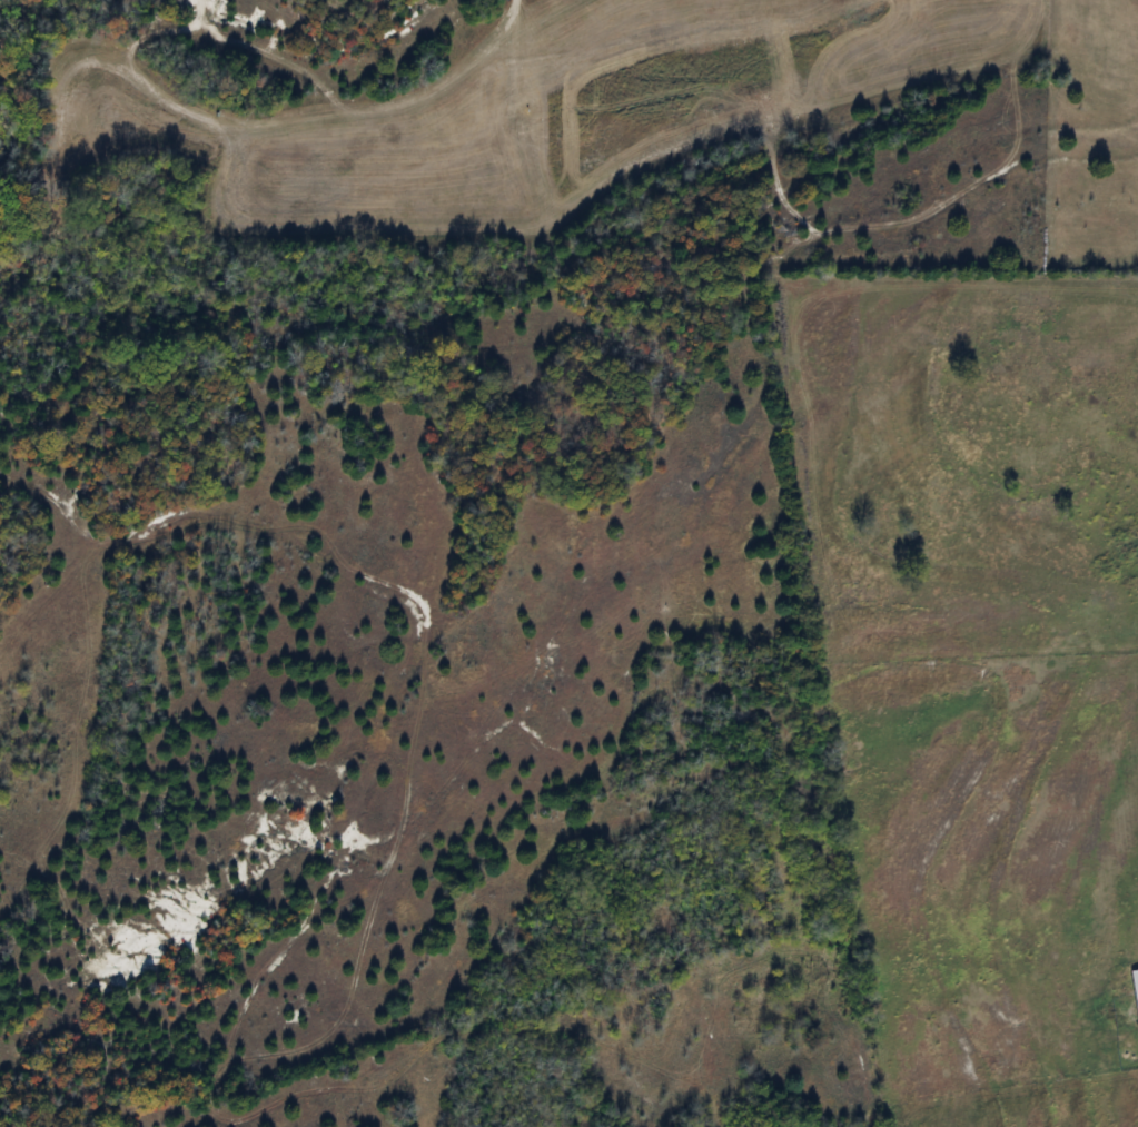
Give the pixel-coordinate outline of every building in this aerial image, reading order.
[(1129,970),(1136,1023),(1137,1023),(1137,969),(1129,970)]
